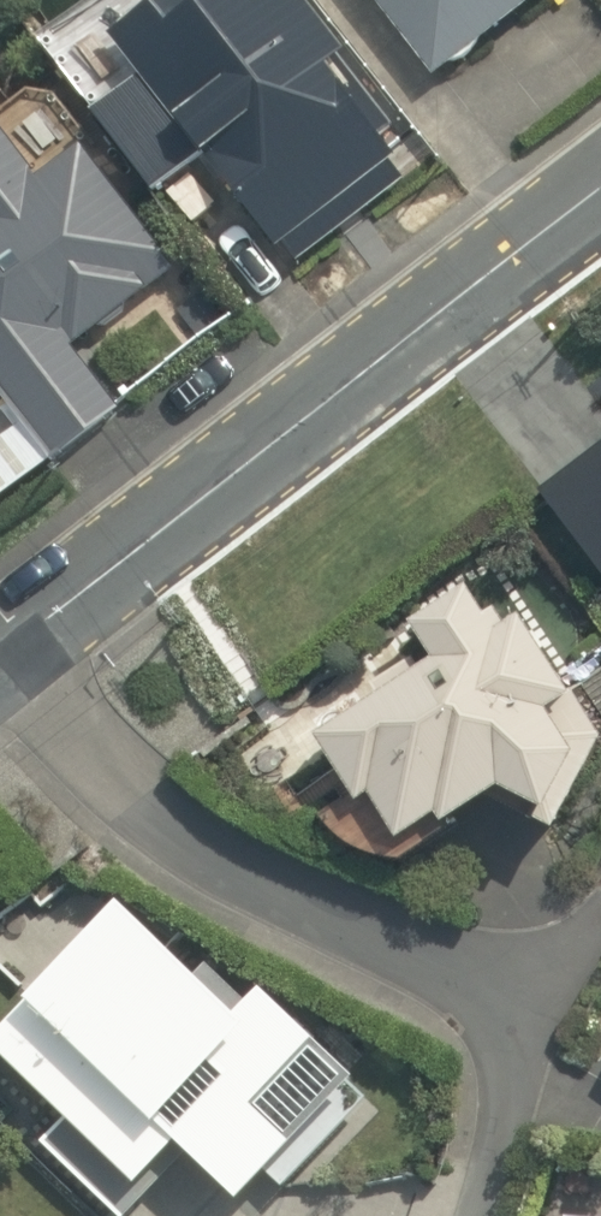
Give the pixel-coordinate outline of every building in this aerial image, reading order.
[(100,122),(153,201),(212,161),(288,273),(411,191),(321,57),(252,103),(182,0),(168,0),(120,33),(155,85),(100,122)] [(434,86),(551,0),(370,0),(434,86)] [(77,358),(180,286),(46,95),(6,123),(0,115),(0,394),(52,468),(120,420),(77,358)] [(52,468),(0,394),(0,504),(52,468)] [(542,500),(600,569),(600,449),(542,500)] [(468,842),(476,855),(529,821),(591,843),(600,815),(600,736),(558,670),(501,580),(422,631),(452,678),(329,757),(375,828),(389,819),(423,871),(468,842)] [(50,885),(0,933),(0,973),(26,1000),(96,933),(50,885)] [(0,1047),(0,1056),(66,1123),(37,1152),(100,1215),(139,1215),(189,1167),(237,1215),(274,1215),(379,1113),(278,1011),(253,1035),(135,915),(0,1047)]
